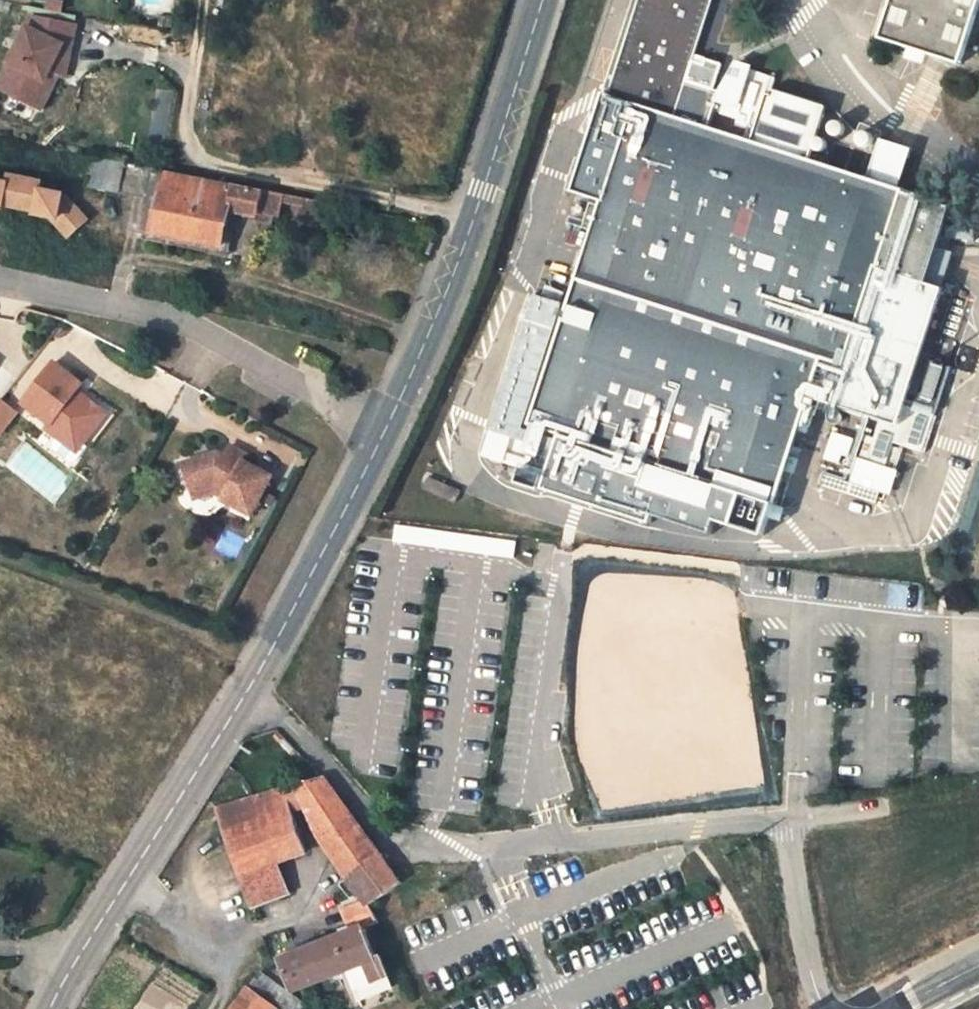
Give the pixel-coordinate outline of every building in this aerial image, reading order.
[(40,15),(25,12),(22,22),(0,60),(0,64),(3,65),(0,70),(0,95),(38,116),(56,79),(63,82),(74,25),(56,21),(59,0),(43,0),(40,15)] [(761,537),(809,394),(896,423),(942,287),(923,281),(947,205),(895,188),(864,178),(707,127),(719,88),(697,81),(685,77),(689,64),(710,0),(638,0),(607,94),(603,93),(581,160),(611,170),(602,199),(607,200),(570,319),(563,317),(567,305),(539,296),(488,457),(533,472),(541,448),(558,454),(547,490),(657,526),(659,519),(711,536),(716,522),(761,537)] [(876,37),(959,57),(973,0),(885,0),(876,37)] [(701,68),(689,64),(685,77),(697,81),(701,68)] [(908,147),(877,136),(864,178),(895,188),(908,147)] [(122,164),(95,158),(91,186),(118,191),(122,164)] [(611,170),(581,160),(572,189),(602,199),(611,170)] [(275,217),(279,218),(282,203),(283,195),(209,181),(169,173),(122,164),(118,191),(150,198),(160,200),(155,231),(221,244),(227,214),(236,215),(263,220),(265,220),(266,215),(275,217)] [(49,221),(67,241),(90,220),(64,192),(42,188),(44,180),(7,172),(6,180),(0,179),(0,210),(49,221)] [(283,195),(282,203),(304,207),(305,200),(283,195)] [(160,200),(150,198),(143,238),(228,256),(236,215),(227,214),(221,244),(155,231),(160,200)] [(300,224),(318,228),(322,203),(305,200),(304,207),(300,224)] [(265,220),(263,220),(262,229),(273,231),(275,217),(266,215),(265,220)] [(322,360),(309,353),(304,365),(317,372),(322,360)] [(949,364),(929,357),(913,405),(933,412),(949,364)] [(55,360),(26,401),(54,421),(51,426),(66,438),(72,429),(87,440),(110,409),(79,387),(85,381),(55,360)] [(331,365),(322,360),(317,372),(326,377),(331,365)] [(0,403),(0,429),(3,431),(19,412),(3,399),(0,403)] [(72,429),(66,438),(82,448),(87,440),(72,429)] [(914,429),(903,464),(913,467),(925,433),(914,429)] [(251,514),(272,475),(243,461),(247,454),(230,445),(223,460),(211,454),(183,463),(192,492),(215,485),(226,491),(223,496),(222,499),(251,514)] [(459,489),(428,475),(424,486),(454,500),(459,489)] [(215,485),(192,492),(194,498),(214,492),(223,496),(226,491),(215,485)] [(403,543),(514,556),(515,542),(405,529),(403,543)] [(686,599),(622,634),(640,669),(685,646),(691,657),(712,646),(686,599)] [(640,669),(647,680),(691,657),(685,646),(640,669)] [(321,774),(295,783),(317,833),(364,898),(368,904),(399,883),(321,774)] [(295,783),(250,796),(275,861),(306,851),(290,803),(302,799),(295,783)] [(250,796),(217,806),(252,904),(287,892),(275,861),(250,796)] [(352,929),(280,958),(293,990),(347,970),(361,1000),(393,987),(380,955),(376,957),(365,927),(381,921),(368,904),(364,898),(341,906),(352,929)] [(247,987),(277,1008),(310,1008),(311,1008),(259,970),(247,987)] [(232,1008),(277,1008),(247,987),(232,1008)]
